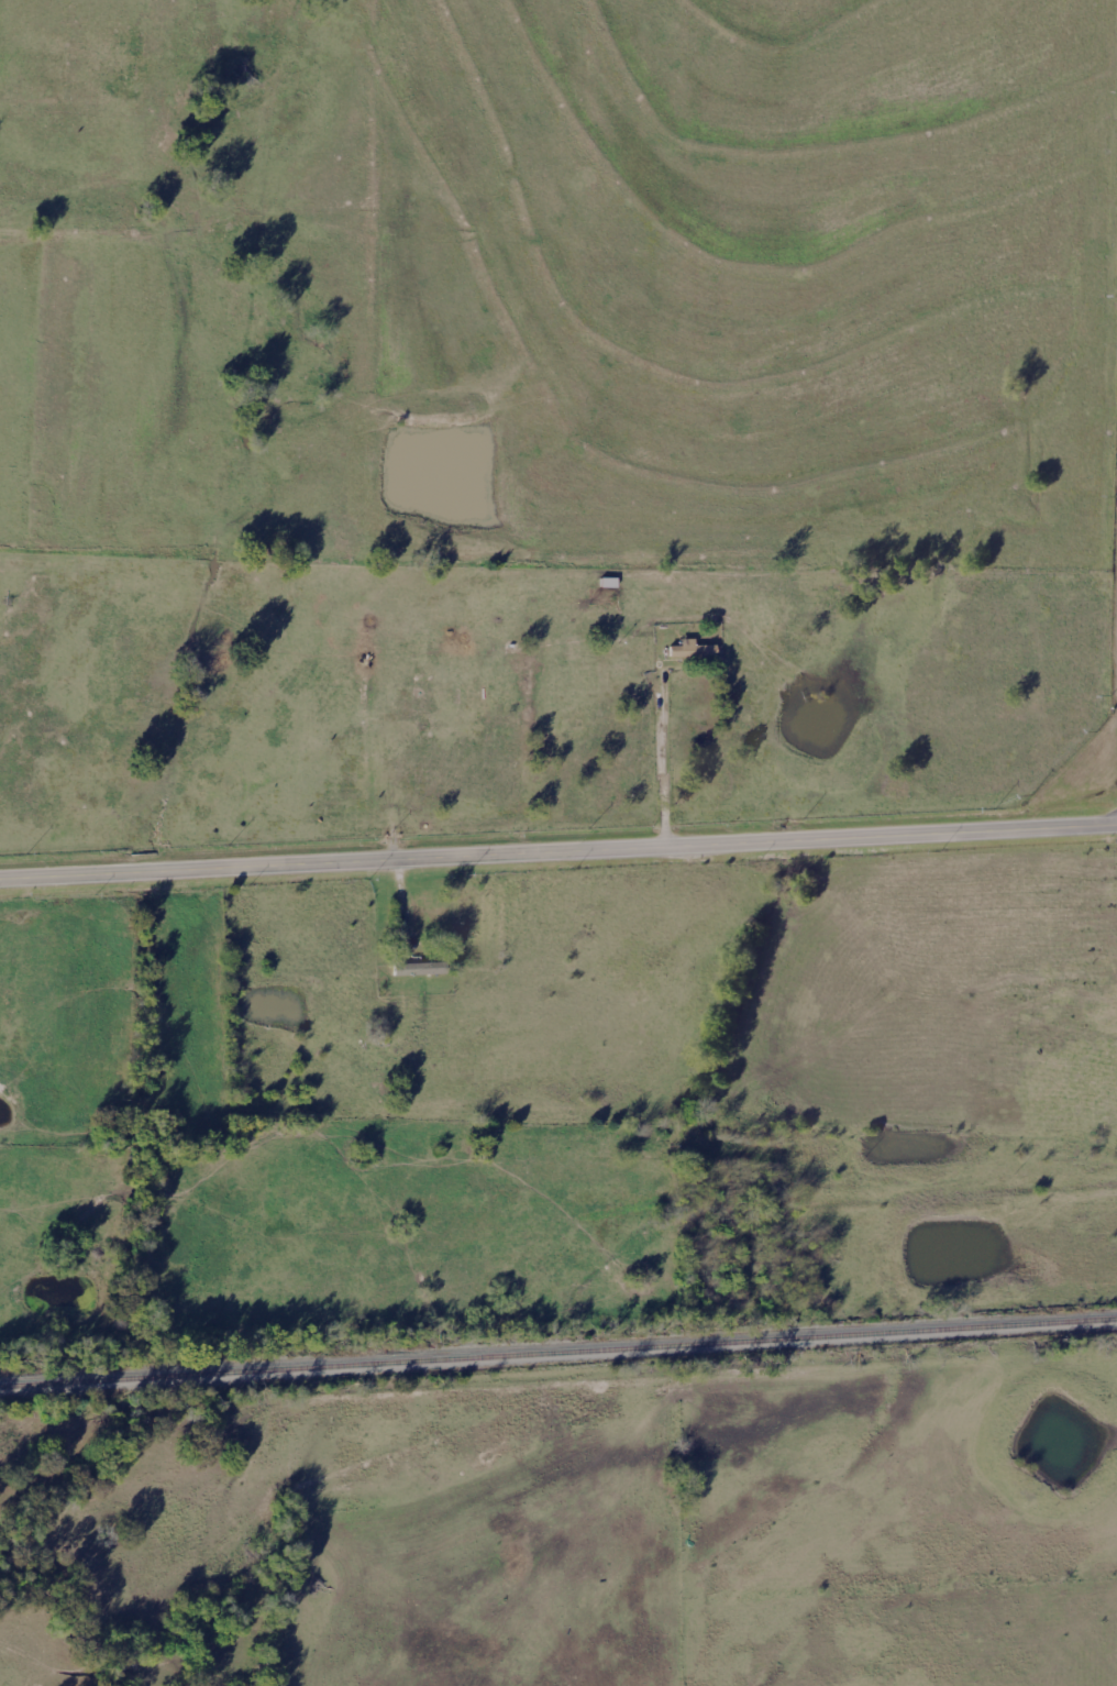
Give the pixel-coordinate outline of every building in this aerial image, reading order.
[(711,649),(711,663),(664,663),(664,649),(678,649),(678,642),(690,642),(690,649),(711,649)]
